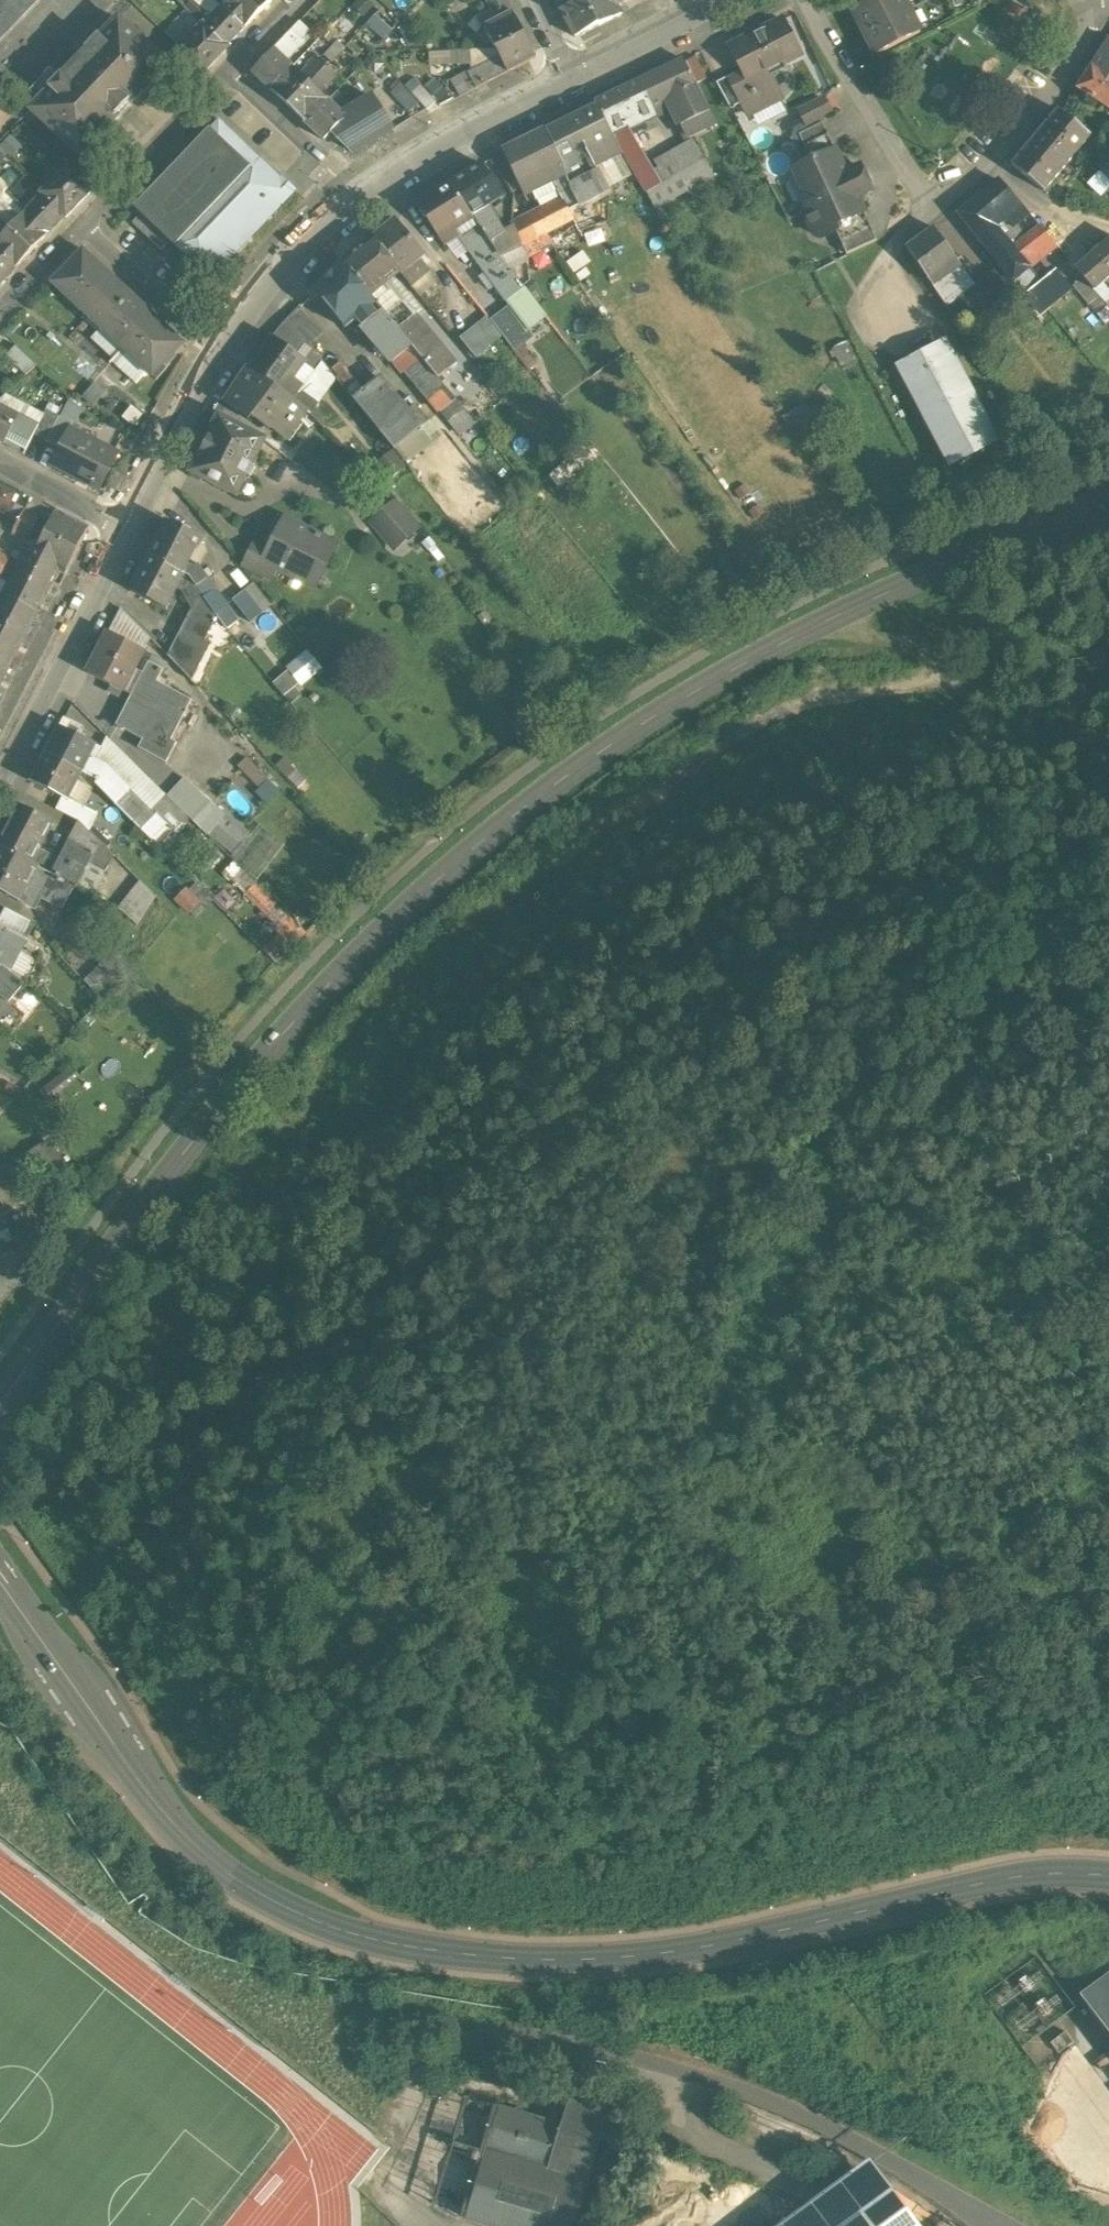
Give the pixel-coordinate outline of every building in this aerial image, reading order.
[(42,0),(0,0),(0,44),(42,0)] [(198,0),(194,0),(186,8),(203,25),(205,26),(214,16),(198,0)] [(250,0),(229,0),(223,7),(244,28),(261,11),(250,0)] [(261,11),(271,0),(250,0),(261,11)] [(383,41),(403,19),(382,0),(357,0),(348,10),(383,41)] [(495,16),(493,17),(495,22),(513,13),(506,0),(487,0),(495,16)] [(574,37),(598,26),(585,0),(581,0),(575,3),(573,0),(555,0),(574,37)] [(598,26),(622,13),(618,5),(616,6),(613,0),(585,0),(598,26)] [(852,10),(864,33),(908,11),(902,0),(872,0),(852,10)] [(244,28),(223,7),(214,16),(205,26),(226,47),(244,28)] [(908,11),(864,33),(875,56),(919,34),(908,11)] [(495,22),(485,27),(496,49),(524,34),(513,13),(495,22)] [(119,16),(32,108),(81,155),(168,64),(119,16)] [(765,33),(731,50),(743,74),(732,80),(731,81),(743,102),(749,115),(780,98),(766,72),(799,55),(781,21),(763,30),(765,33)] [(205,26),(203,25),(189,39),(188,38),(179,47),(180,49),(176,53),(201,76),(228,48),(205,26)] [(292,30),(275,48),(285,58),(303,40),(292,30)] [(524,34),(496,49),(501,58),(507,71),(536,58),(524,34)] [(1108,39),(1077,88),(1108,109),(1108,40),(1108,39)] [(285,58),(275,48),(252,71),(270,89),(293,66),(285,58)] [(318,55),(301,73),(311,83),(328,65),(318,55)] [(501,58),(477,70),(483,83),(507,71),(501,58)] [(707,112),(682,60),(652,75),(662,96),(666,94),(680,125),(707,112)] [(328,65),(311,83),(321,92),(338,74),(328,65)] [(293,66),(270,89),(288,106),(311,83),(301,73),(293,66)] [(652,75),(595,102),(596,105),(606,123),(640,182),(654,174),(627,127),(654,114),(662,96),(652,75)] [(730,75),(716,83),(730,109),(743,102),(731,81),(732,80),(730,75)] [(311,83),(288,106),(306,123),(328,100),(321,92),(311,83)] [(435,101),(421,84),(411,93),(425,109),(435,101)] [(371,97),(343,114),(347,117),(332,133),(353,153),(393,129),(371,97)] [(822,99),(798,111),(806,125),(829,113),(822,99)] [(328,100),(306,123),(324,141),(332,133),(347,117),(343,114),(328,100)] [(596,105),(544,131),(553,149),(578,137),(606,123),(596,105)] [(1058,111),(1012,167),(1042,192),(1088,138),(1058,111)] [(707,112),(680,125),(687,137),(713,125),(707,112)] [(606,123),(578,137),(593,167),(620,154),(612,139),(614,137),(606,123)] [(822,123),(798,135),(811,161),(835,151),(822,123)] [(211,129),(136,207),(176,246),(176,245),(251,168),(245,162),(211,129)] [(544,131),(504,151),(522,186),(523,186),(547,174),(562,166),(553,149),(544,131)] [(689,142),(669,152),(689,190),(699,185),(690,169),(700,164),(689,142)] [(845,173),(835,151),(811,161),(800,166),(816,200),(806,205),(803,212),(814,236),(822,238),(835,232),(837,231),(834,226),(863,213),(856,198),(870,191),(859,167),(845,173)] [(267,166),(254,153),(245,162),(251,168),(259,175),(267,166)] [(25,176),(6,157),(0,163),(6,169),(3,173),(16,186),(25,176)] [(481,164),(450,184),(472,217),(488,207),(503,197),(481,164)] [(70,165),(43,193),(44,194),(66,215),(67,216),(94,188),(70,165)] [(267,166),(259,175),(251,168),(176,245),(211,279),(296,191),(282,177),(280,178),(267,166)] [(562,166),(547,174),(555,188),(562,200),(567,211),(579,205),(570,186),(562,166)] [(598,171),(570,186),(579,205),(608,189),(598,171)] [(523,186),(527,194),(531,192),(536,201),(551,194),(549,191),(555,188),(547,174),(523,186)] [(654,174),(640,182),(654,208),(669,199),(654,174)] [(43,193),(25,176),(16,186),(35,204),(44,194),(43,193)] [(1039,286),(1027,271),(1056,249),(999,182),(961,214),(1001,266),(1017,287),(1038,313),(1045,307),(1046,309),(1054,303),(1039,286)] [(450,184),(417,205),(444,247),(458,238),(477,225),(472,217),(450,184)] [(35,204),(27,212),(49,233),(66,215),(44,194),(35,204)] [(562,200),(512,226),(518,237),(521,245),(571,219),(567,211),(562,200)] [(1,201),(0,202),(0,219),(11,229),(20,219),(1,201)] [(488,207),(472,217),(477,225),(487,239),(501,231),(502,231),(488,207)] [(49,233),(27,212),(20,219),(11,229),(33,250),(49,233)] [(863,213),(834,226),(837,231),(835,232),(846,255),(877,241),(863,213)] [(0,219),(0,239),(1,239),(11,229),(0,219)] [(396,220),(373,239),(400,273),(413,289),(426,277),(431,273),(421,260),(425,256),(396,220)] [(458,238),(507,303),(526,289),(509,271),(487,239),(477,225),(458,238)] [(0,240),(0,254),(15,269),(33,250),(11,229),(1,239),(0,240)] [(956,262),(934,229),(906,249),(928,281),(956,262)] [(521,245),(518,237),(506,241),(501,231),(487,239),(509,271),(526,261),(521,245)] [(400,273),(373,239),(343,263),(370,296),(389,281),(400,273)] [(1075,271),(1093,291),(1108,278),(1108,241),(1075,271)] [(153,318),(82,250),(51,283),(53,285),(55,282),(89,314),(87,317),(88,319),(91,316),(125,348),(153,318)] [(0,254),(0,285),(15,269),(0,254)] [(956,262),(928,281),(946,306),(955,299),(972,286),(956,262)] [(343,263),(314,293),(344,329),(355,320),(376,304),(370,296),(343,263)] [(1001,266),(974,285),(991,306),(1017,287),(1001,266)] [(1072,288),(1058,271),(1039,286),(1054,303),(1072,288)] [(426,277),(413,289),(420,298),(434,286),(426,277)] [(417,315),(389,281),(370,296),(376,304),(394,326),(398,331),(417,315)] [(991,306),(974,285),(972,286),(955,299),(972,320),(991,306)] [(546,317),(526,289),(507,303),(510,307),(527,331),(546,317)] [(394,326),(376,304),(355,320),(373,342),(394,326)] [(527,331),(510,307),(490,320),(502,335),(515,352),(522,346),(533,338),(527,331)] [(322,337),(299,309),(287,321),(309,347),(322,337)] [(457,365),(417,315),(398,331),(411,347),(439,380),(445,375),(457,365)] [(490,320),(488,317),(471,331),(486,349),(502,335),(490,320)] [(125,348),(123,350),(152,378),(162,367),(165,369),(176,357),(174,355),(182,346),(153,318),(125,348)] [(475,357),(486,349),(471,331),(460,339),(475,357)] [(303,366),(305,363),(273,338),(250,369),(293,400),(299,393),(313,374),(303,366)] [(522,346),(515,352),(529,371),(536,365),(522,346)] [(964,393),(951,369),(957,366),(951,356),(946,358),(939,346),(905,364),(911,377),(906,379),(912,390),(917,387),(929,411),(924,413),(930,424),(935,421),(956,461),(990,443),(969,403),(975,400),(969,390),(964,393)] [(439,380),(411,347),(395,360),(439,414),(447,407),(455,401),(443,385),(439,380)] [(19,348),(11,355),(26,373),(34,366),(19,348)] [(293,400),(250,369),(227,404),(238,413),(240,410),(253,419),(255,417),(279,435),(287,425),(289,426),(302,407),(293,400)] [(445,375),(439,380),(443,385),(449,380),(445,375)] [(420,429),(378,378),(352,400),(394,451),(420,429)] [(316,406),(299,393),(293,400),(302,407),(306,410),(310,413),(316,406)] [(468,416),(455,401),(447,407),(460,423),(468,416)] [(0,407),(0,442),(5,445),(20,417),(0,407)] [(34,435),(47,442),(60,417),(47,410),(38,427),(34,435)] [(38,427),(20,417),(5,445),(23,455),(34,435),(38,427)] [(60,417),(47,442),(61,450),(72,430),(74,425),(60,417)] [(264,440),(218,417),(198,458),(194,459),(189,469),(191,476),(200,481),(205,480),(234,496),(244,477),(248,479),(255,467),(251,465),(264,440)] [(119,454),(72,430),(61,450),(53,465),(100,490),(119,454)] [(567,462),(549,477),(557,486),(575,471),(567,462)] [(56,512),(31,499),(26,510),(50,522),(56,512)] [(395,502),(372,522),(393,547),(417,527),(395,502)] [(25,510),(14,504),(8,516),(19,521),(25,510)] [(26,510),(25,510),(19,521),(19,522),(34,530),(44,535),(50,522),(26,510)] [(88,529),(56,512),(50,522),(44,535),(77,551),(88,529)] [(315,536),(284,520),(269,549),(262,563),(275,570),(285,575),(286,573),(304,582),(315,561),(314,553),(323,537),(316,534),(315,536)] [(202,539),(166,521),(147,557),(189,577),(193,569),(187,566),(195,549),(197,550),(202,539)] [(34,530),(19,522),(13,533),(28,541),(34,530)] [(44,535),(34,530),(28,541),(24,550),(26,551),(25,552),(33,556),(44,535)] [(77,551),(44,535),(33,556),(53,567),(58,569),(66,573),(77,551)] [(269,549),(256,542),(243,566),(270,580),(275,570),(262,563),(269,549)] [(24,550),(15,546),(10,557),(19,565),(25,552),(26,551),(24,550)] [(0,551),(0,566),(14,574),(19,565),(10,557),(0,551)] [(33,556),(25,552),(19,565),(14,574),(47,590),(58,569),(53,567),(33,556)] [(189,577),(147,557),(130,591),(167,609),(172,599),(171,598),(175,588),(183,592),(191,607),(177,641),(187,645),(183,653),(203,663),(212,645),(206,643),(214,622),(216,623),(218,621),(215,620),(217,616),(216,614),(205,599),(189,577)] [(0,566),(0,578),(10,583),(14,574),(0,566)] [(47,590),(14,574),(10,583),(3,595),(37,612),(47,590)] [(0,578),(0,593),(3,595),(10,583),(0,578)] [(234,598),(252,622),(273,606),(256,582),(234,598)] [(216,590),(205,599),(216,614),(227,605),(216,590)] [(3,595),(0,601),(0,620),(25,633),(37,612),(3,595)] [(227,605),(216,614),(217,616),(227,630),(239,621),(227,605)] [(109,633),(145,652),(152,639),(121,609),(109,633)] [(0,620),(0,647),(15,655),(25,633),(0,620)] [(145,652),(109,633),(88,674),(112,686),(109,693),(120,698),(123,692),(132,697),(143,675),(135,671),(145,652)] [(203,663),(183,653),(187,645),(177,641),(168,658),(193,684),(203,663)] [(0,647),(0,675),(3,677),(15,655),(0,647)] [(285,696),(323,667),(310,650),(272,679),(285,696)] [(149,664),(143,675),(132,697),(116,727),(143,740),(139,749),(167,763),(177,744),(172,741),(193,700),(158,683),(164,671),(149,664)] [(83,729),(64,719),(45,755),(82,773),(87,762),(95,761),(101,749),(95,746),(96,745),(79,737),(83,729)] [(255,754),(234,767),(259,806),(280,793),(255,754)] [(82,773),(45,755),(31,782),(62,798),(67,800),(68,799),(76,782),(98,793),(100,789),(97,786),(98,781),(82,773)] [(123,785),(104,765),(95,761),(87,762),(82,773),(98,781),(97,786),(100,789),(116,805),(130,791),(129,790),(131,787),(126,782),(123,785)] [(171,801),(144,774),(131,787),(129,790),(130,791),(116,805),(142,830),(171,801)] [(97,815),(68,799),(67,800),(62,798),(57,810),(77,820),(89,833),(97,815)] [(171,801),(142,830),(158,846),(187,817),(171,801)] [(19,806),(0,843),(0,848),(31,864),(38,850),(52,823),(19,806)] [(299,922),(255,878),(287,845),(265,823),(222,867),(289,933),(299,922)] [(111,864),(67,842),(58,860),(51,874),(65,880),(76,886),(94,895),(111,864)] [(0,848),(0,892),(20,902),(38,867),(31,864),(0,848)] [(58,860),(38,850),(31,864),(38,867),(51,874),(58,860)] [(51,874),(38,867),(20,902),(34,909),(41,896),(53,902),(65,880),(51,874)] [(76,886),(65,880),(53,902),(64,908),(76,886)] [(5,909),(0,918),(0,926),(23,937),(30,921),(5,909)] [(0,926),(0,966),(11,971),(28,939),(23,937),(0,926)] [(1083,1993),(1100,2015),(1101,2014),(1108,2026),(1108,1974),(1083,1993)] [(465,2218),(490,2225),(573,2225),(608,2112),(567,2101),(560,2124),(498,2106),(465,2218)] [(850,2175),(782,2225),(926,2225),(916,2219),(882,2196),(850,2175)]
